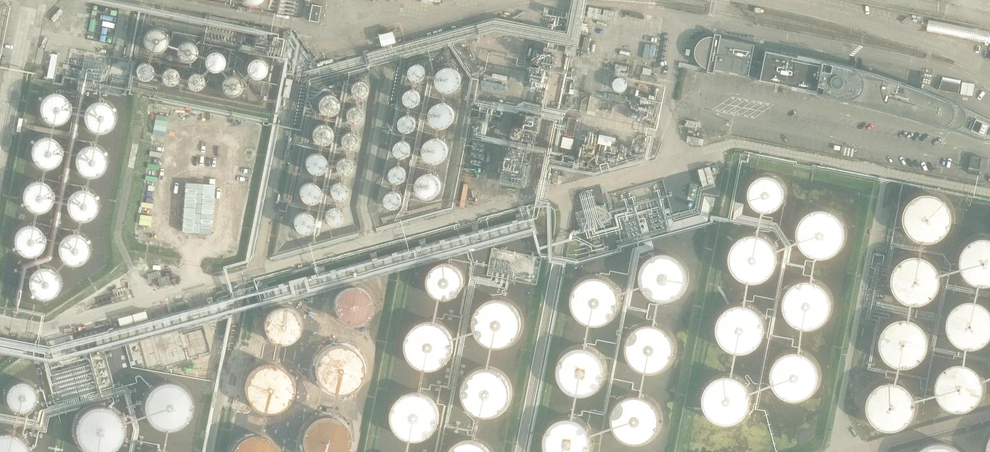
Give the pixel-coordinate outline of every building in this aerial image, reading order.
[(312,5),(309,21),(319,23),(321,7),(312,5)] [(929,20),(927,32),(989,45),(989,41),(989,32),(929,20)] [(169,39),(169,36),(169,33),(168,30),(167,28),(165,26),(163,24),(160,23),(157,22),(155,22),(152,22),(149,23),(147,24),(145,26),(143,28),(141,31),(141,33),(140,36),(140,39),(141,42),(142,44),(144,46),(146,48),(148,50),(151,51),(154,51),(156,51),(159,51),(162,50),(164,48),(166,46),(168,44),(169,41),(169,39)] [(697,52),(697,54),(697,55),(697,57),(698,59),(699,60),(700,62),(701,63),(702,64),(704,65),(705,66),(707,66),(709,67),(708,69),(715,70),(715,69),(716,70),(716,69),(724,71),(730,72),(739,74),(749,76),(754,80),(760,80),(817,91),(818,91),(829,94),(841,96),(849,99),(861,102),(866,103),(871,104),(876,105),(881,107),(886,108),(891,110),(896,111),(901,112),(906,114),(911,115),(915,117),(920,118),(924,119),(929,121),(933,122),(938,124),(942,125),(947,127),(951,128),(955,129),(959,131),(963,132),(967,134),(971,135),(975,137),(979,138),(983,139),(984,140),(985,140),(987,140),(988,140),(989,140),(989,120),(987,118),(983,116),(979,115),(975,113),(971,111),(967,109),(963,107),(959,106),(955,104),(948,101),(941,98),(934,95),(927,92),(920,90),(913,87),(906,84),(899,82),(891,80),(884,77),(876,75),(869,73),(861,71),(854,69),(846,67),(839,65),(831,63),(824,61),(819,61),(766,50),(764,62),(752,60),(755,44),(735,40),(721,38),(721,37),(715,36),(714,38),(712,38),(711,38),(709,38),(707,38),(706,39),(704,39),(703,40),(701,41),(700,43),(699,44),(698,45),(698,47),(697,49),(697,50),(697,52)] [(179,39),(174,46),(175,54),(181,59),(189,60),(196,55),(197,47),(194,40),(186,37),(179,39)] [(217,60),(218,57),(217,54),(216,52),(213,50),(211,49),(208,48),(205,49),(203,50),(200,52),(199,55),(198,57),(199,60),(200,63),(202,65),(204,67),(207,67),(210,67),(212,67),(215,65),(216,63),(217,60)] [(52,53),(47,77),(53,78),(58,55),(52,53)] [(851,53),(848,67),(883,74),(886,60),(851,53)] [(156,69),(156,67),(155,64),(154,62),(152,60),(150,58),(147,58),(145,57),(142,58),(140,59),(138,61),(136,63),(135,65),(135,68),(135,70),(136,73),(137,75),(139,77),(142,78),(144,78),(147,78),(149,78),(152,76),(153,74),(155,72),(156,69)] [(267,69),(267,67),(266,64),(265,62),(263,60),(261,59),(259,58),(256,57),(253,58),(251,58),(249,60),(247,62),(246,64),(245,67),(245,69),(246,72),(247,74),(249,76),(251,77),(253,78),(256,79),(258,78),(261,77),(263,76),(265,74),(266,72),(267,69)] [(427,75),(428,72),(428,69),(427,66),(425,64),(422,62),(419,61),(417,61),(414,62),(411,64),(410,67),(409,70),(409,73),(410,75),(412,78),(415,79),(418,80),(420,80),(423,79),(426,77),(427,75)] [(179,74),(180,71),(179,68),(178,66),(175,64),(173,62),(170,62),(167,62),(164,64),(162,66),(161,69),(160,72),(161,75),(162,77),(165,79),(167,81),(170,81),(173,80),(176,79),(178,77),(179,74)] [(439,67),(435,75),(437,85),(445,90),(455,89),(461,82),(462,73),(457,65),(447,63),(439,67)] [(203,79),(204,76),(203,73),(202,71),(200,69),(197,68),(194,67),(192,68),(189,69),(187,71),(186,74),(186,77),(186,80),(188,82),(190,84),(192,85),(195,85),(198,85),(200,84),(202,82),(203,79)] [(641,73),(640,79),(658,82),(659,76),(641,73)] [(225,76),(221,83),(222,91),(228,96),(235,97),(242,92),(244,84),(240,77),(233,74),(225,76)] [(366,87),(366,85),(366,82),(364,80),(362,78),(360,77),(357,77),(355,78),(352,79),(351,81),(350,84),(350,87),(351,89),(353,91),(355,93),(358,93),(360,93),(363,92),(365,90),(366,87)] [(282,97),(289,98),(292,80),(286,78),(282,97)] [(942,80),(939,89),(958,93),(960,83),(942,80)] [(973,95),(975,83),(963,81),(961,93),(973,95)] [(422,97),(422,95),(421,92),(420,89),(418,87),(416,86),(413,86),(410,86),(408,87),(405,89),(404,91),(403,94),(403,97),(404,100),(406,102),(408,103),(411,104),(414,104),(417,104),(419,102),(421,100),(422,97)] [(339,103),(340,100),(339,98),(339,95),(337,93),(336,91),(333,90),(331,89),(328,89),(326,89),(323,89),(321,91),(319,92),(318,94),(317,97),(316,99),(316,102),(317,104),(318,106),(319,109),(321,110),(323,111),(326,112),(328,112),(331,112),(333,111),(335,109),(337,108),(339,105),(339,103)] [(44,94),(38,104),(41,117),(51,124),(62,123),(68,118),(72,107),(67,95),(56,90),(44,94)] [(626,102),(627,97),(610,93),(609,99),(626,102)] [(87,101),(81,111),(84,123),(94,130),(105,130),(111,125),(115,114),(110,102),(99,97),(87,101)] [(432,102),(428,111),(431,120),(439,125),(448,124),(455,118),(456,108),(450,100),(441,98),(432,102)] [(363,113),(363,110),(362,107),(360,105),(358,103),(356,102),(353,102),(350,102),(348,104),(346,106),(345,108),(344,111),(344,114),(346,116),(347,118),(350,120),(353,120),(355,120),(358,119),(360,118),(362,115),(363,113)] [(418,120),(417,117),(415,113),(412,111),(409,110),(405,111),(403,112),(401,113),(399,116),(398,118),(398,120),(399,123),(401,126),(404,129),(407,130),(411,129),(413,128),(414,127),(417,124),(417,122),(418,120)] [(577,118),(569,116),(566,134),(574,135),(577,118)] [(313,123),(309,129),(310,136),(316,142),(325,142),(330,137),(332,130),(328,122),(321,120),(313,123)] [(687,121),(686,127),(698,129),(699,123),(687,121)] [(356,137),(356,136),(356,133),(354,130),(351,128),(348,127),(344,127),(342,128),(340,129),(338,132),(337,134),(337,136),(338,139),(340,143),(342,145),(346,146),(350,146),(351,145),(353,144),(355,140),(356,137)] [(36,137),(30,147),(33,159),(43,166),(53,165),(60,161),(64,149),(59,138),(47,133),(36,137)] [(425,138),(421,147),(424,156),(432,162),(441,161),(448,154),(449,145),(443,137),(434,134),(425,138)] [(613,137),(600,134),(598,143),(611,146),(613,137)] [(411,149),(412,146),(412,144),(411,141),(409,139),(406,137),(404,136),(401,136),(398,137),(396,139),(394,142),(393,144),(394,147),(395,150),(396,152),(399,154),(402,155),(405,155),(407,154),(410,152),(411,149)] [(687,142),(703,146),(704,139),(688,136),(687,142)] [(79,143),(73,153),(76,166),(86,173),(96,172),(103,167),(107,156),(102,144),(90,139),(79,143)] [(307,152),(304,159),(305,166),(311,171),(320,171),(325,167),(327,160),(323,152),(315,149),(307,152)] [(352,162),(352,161),(351,158),(350,156),(349,154),(347,153),(345,152),(342,152),(339,153),(336,155),(334,158),(333,160),(333,162),(334,165),(336,168),(339,170),(343,171),(347,170),(349,168),(351,165),(352,162)] [(978,175),(981,157),(971,155),(968,173),(978,175)] [(408,174),(409,171),(408,168),(406,166),(404,164),(402,163),(399,162),(396,163),(394,164),(392,166),(390,168),(390,171),(390,174),(391,176),(393,179),(395,180),(398,181),(401,181),(403,180),(406,178),(407,176),(408,174)] [(420,172),(416,181),(418,190),(426,195),(436,194),(442,188),(443,178),(437,170),(428,168),(420,172)] [(573,177),(574,172),(554,169),(552,181),(558,182),(559,176),(573,177)] [(784,195),(785,192),(784,188),(783,185),(782,181),(779,179),(777,176),(774,174),(770,173),(767,173),(763,173),(760,174),(756,175),(753,177),(751,180),(749,183),(748,186),(747,190),(747,193),(748,197),(749,200),(751,203),(753,206),(756,208),(759,209),(763,210),(767,210),(770,210),(773,209),(777,207),(779,204),(782,202),(783,199),(784,195)] [(27,180),(21,190),(24,203),(34,210),(44,209),(51,204),(55,193),(50,181),(38,176),(27,180)] [(301,180),(297,187),(299,194),(305,200),(313,200),(319,195),(321,188),(316,180),(309,177),(301,180)] [(348,189),(348,188),(348,185),(347,183),(345,181),(344,180),(342,179),(338,179),(335,180),(332,182),(330,185),(329,189),(330,190),(330,193),(332,195),(335,197),(339,198),(342,197),(344,197),(346,195),(348,192),(348,189)] [(71,189),(65,199),(68,212),(78,219),(89,218),(95,213),(99,202),(94,190),(83,185),(71,189)] [(403,200),(403,197),(403,195),(402,192),(401,190),(399,188),(396,187),(393,187),(391,188),(388,189),(387,191),(385,193),(385,196),(385,199),(386,201),(387,203),(390,205),(392,206),(395,206),(397,205),(400,204),(402,202),(403,200)] [(951,217),(951,216),(950,211),(949,207),(947,203),(944,199),(939,195),(936,193),(932,192),(927,191),(922,192),(917,193),(913,195),(909,198),(906,202),(904,206),(902,211),(901,215),(902,220),(903,224),(905,229),(908,233),(912,236),(917,239),(921,240),(925,241),(928,241),(934,240),(939,237),(943,234),(946,231),(949,226),(950,221),(951,217)] [(343,214),(342,210),(341,208),(340,206),(338,205),(336,204),(334,204),(332,204),(329,205),(327,206),(326,207),(324,210),(323,214),(324,216),(324,218),(326,220),(330,223),(333,223),(337,223),(340,220),(342,218),(343,214)] [(845,235),(846,231),(845,226),(844,221),(842,217),(839,213),(835,210),(831,207),(826,206),(821,205),(817,205),(812,207),(807,209),(804,211),(800,215),(798,219),(796,223),(795,228),(795,233),(796,238),(798,242),(800,246),(803,250),(807,253),(812,255),(817,256),(821,256),(826,255),(831,254),(835,251),(839,248),(842,244),(844,240),(845,235)] [(316,220),(316,219),(316,216),(315,214),(314,212),(313,210),(309,208),(306,207),(304,207),(302,207),(300,207),(298,208),(295,210),(294,212),(293,214),(292,216),(292,219),(292,221),(292,224),(294,226),(295,228),(297,229),(299,231),(302,231),(304,232),(306,231),(308,231),(310,230),(313,228),(314,226),(315,224),(316,220)] [(20,224),(14,234),(16,246),(27,253),(37,252),(44,248),(48,236),(43,225),(31,220),(20,224)] [(63,232),(57,242),(59,255),(70,262),(80,261),(87,256),(91,245),(86,233),(74,228),(63,232)] [(777,259),(777,255),(777,250),(775,246),(773,242),(770,238),(767,235),(763,233),(758,231),(754,230),(749,231),(744,232),(740,234),(736,236),(733,240),(731,244),(729,248),(728,253),(728,257),(729,262),(731,266),(733,270),(736,273),(740,276),(744,278),(749,279),(754,279),(758,279),(763,277),(767,275),(770,272),(773,268),(775,264),(777,259)] [(988,233),(984,232),(978,232),(974,234),(969,236),(966,238),(962,242),(959,247),(958,251),(957,257),(957,262),(958,266),(961,271),(963,275),(967,278),(971,281),(977,283),(981,283),(986,283),(989,282),(989,233),(988,233)] [(534,261),(534,258),(533,255),(532,252),(530,250),(527,248),(525,247),(521,246),(518,246),(514,246),(512,247),(509,249),(507,250),(506,252),(504,255),(503,258),(503,261),(503,264),(504,267),(505,269),(507,272),(509,274),(512,275),(515,276),(518,277),(522,277),(525,276),(527,274),(529,272),(531,271),(533,267),(534,264),(534,261)] [(687,278),(688,273),(687,269),(686,264),(684,260),(681,256),(677,253),(673,251),(669,250),(664,249),(660,249),(655,250),(651,252),(647,255),(644,258),(641,262),(640,267),(639,271),(639,276),(640,280),(641,285),(644,288),(647,292),(651,294),(655,296),(660,297),(664,298),(669,297),(673,295),(677,293),(681,290),(684,286),(686,282),(687,278)] [(938,278),(938,277),(937,273),(936,268),(934,264),(931,260),(927,257),(924,255),(920,254),(914,253),(909,253),(905,255),(900,257),(897,260),(893,264),(891,268),(890,272),(889,277),(890,282),(891,286),(893,290),(896,294),(900,297),(904,299),(908,301),(914,301),(918,301),(922,300),(926,298),(930,295),(933,291),(936,287),(937,282),(938,278)] [(464,277),(464,273),(463,269),(461,266),(459,264),(455,261),(452,259),(448,258),(445,258),(440,259),(437,260),(435,261),(432,264),(430,266),(428,270),(427,273),(426,277),(427,280),(428,284),(429,287),(432,290),(434,292),(437,294),(440,295),(444,296),(447,296),(451,295),(455,293),(458,291),(461,288),(463,285),(464,281),(464,277)] [(33,268),(27,278),(30,291),(40,298),(51,297),(57,292),(61,281),(56,269),(45,264),(33,268)] [(619,298),(619,297),(618,292),(617,287),(614,283),(612,280),(607,277),(604,275),(599,273),(595,273),(590,273),(585,275),(581,277),(577,280),(574,283),(572,287),(571,292),(570,297),(570,301),(572,306),(574,310),(577,314),(581,318),(585,320),(590,321),(594,322),(599,321),(604,320),(607,318),(612,315),(614,311),(617,307),(618,303),(619,298)] [(169,275),(157,278),(160,287),(171,284),(169,275)] [(831,306),(831,302),(831,297),(830,292),(827,288),(824,284),(821,281),(817,279),(812,278),(808,277),(803,277),(798,278),(794,280),(790,283),(787,286),(784,290),(783,295),(782,299),(782,304),(783,309),(784,313),(787,317),(790,320),(794,323),(798,325),(803,326),(808,326),(812,326),(817,324),(821,322),(825,319),(827,315),(830,311),(831,306)] [(370,300),(369,296),(368,292),(367,290),(365,287),(362,285),(359,283),(356,282),(352,281),(349,282),(345,283),(341,285),(339,286),(336,290),(335,292),(333,296),(333,299),(333,303),(334,307),(336,310),(338,313),(340,314),(343,317),(347,318),(351,318),(354,318),(357,317),(361,316),(364,313),(367,310),(369,307),(369,304),(370,300)] [(166,295),(109,310),(113,325),(170,310),(166,295)] [(522,320),(522,319),(522,315),(520,310),(518,306),(515,302),(511,299),(507,296),(503,295),(499,295),(495,295),(492,295),(488,296),(484,299),(481,301),(478,304),(476,308),(474,313),(473,318),(473,323),(474,327),(476,332),(479,335),(482,339),(488,342),(492,343),(497,344),(502,343),(506,342),(511,340),(515,337),(518,333),(520,329),(522,324),(522,320)] [(988,303),(984,300),(980,298),(976,296),(970,295),(966,296),(961,297),(957,299),(952,302),(949,305),(947,310),(945,315),(944,320),(945,325),(946,330),(948,334),(951,338),(955,341),(960,344),(965,346),(969,346),(974,346),(980,344),(984,342),(987,339),(989,336),(989,306),(988,303)] [(765,330),(765,326),(765,321),(764,317),(761,313),(759,309),(755,306),(751,304),(747,302),(743,301),(738,301),(734,302),(729,304),(725,306),(722,309),(719,313),(717,317),(716,321),(716,326),(716,330),(717,335),(719,339),(722,343),(725,346),(729,348),(734,350),(738,351),(743,350),(747,350),(751,348),(755,346),(759,343),(762,339),(764,335),(765,330)] [(300,322),(299,318),(298,314),(297,312),(295,309),(292,307),(289,305),(286,304),(282,303),(279,303),(275,304),(271,306),(268,309),(265,312),(264,314),(263,318),(262,322),(263,325),(264,329),(265,332),(268,335),(270,337),(273,339),(277,340),(280,340),(284,340),(287,339),(291,338),(294,335),(296,332),(298,329),(299,326),(300,322)] [(928,340),(927,335),(926,330),(923,325),(920,321),(916,319),(911,316),(907,315),(902,315),(897,315),(892,317),(887,320),(884,323),(881,327),(879,331),(878,336),(877,340),(878,345),(879,350),(882,354),(885,358),(888,360),(892,363),(896,364),(902,365),(905,365),(910,364),(915,361),(919,359),(922,355),(925,351),(927,346),(928,340)] [(454,342),(453,337),(452,332),(450,328),(446,323),(442,320),(437,318),(431,317),(428,317),(424,317),(419,319),(415,321),(411,325),(408,328),(406,333),(405,338),(404,342),(405,347),(406,351),(409,355),(412,359),(415,362),(419,364),(424,366),(429,366),(434,366),(439,364),(443,362),(446,360),(450,355),(452,351),(453,346),(454,342)] [(104,326),(102,319),(92,322),(94,328),(104,326)] [(673,349),(674,345),(673,340),(672,336),(670,332),(667,328),(664,325),(660,323),(656,321),(651,321),(646,321),(642,322),(638,324),(634,327),(631,330),(628,334),(627,338),(626,342),(626,347),(627,351),(629,356),(631,359),(634,363),(638,365),(642,367),(646,368),(651,369),(656,368),(660,366),(664,364),(667,361),(670,358),(672,354),(673,349)] [(364,370),(365,365),(364,360),(363,356),(360,351),(357,348),(353,345),(349,342),(345,341),(340,340),(335,341),(330,342),(326,344),(322,347),(319,350),(316,354),(314,359),(314,364),(314,369),(315,373),(317,378),(319,382),(323,385),(327,388),(331,390),(336,391),(341,391),(346,390),(350,389),(354,386),(358,383),(361,379),(363,375),(364,370)] [(605,368),(604,363),(603,358),(601,354),(598,350),(594,348),(589,345),(585,344),(580,344),(575,345),(571,346),(568,348),(564,351),(561,354),(559,359),(557,363),(557,368),(557,373),(559,377),(561,381),(563,385),(567,388),(571,390),(575,391),(579,392),(584,392),(588,391),(593,389),(597,385),(600,382),(603,377),(604,373),(605,368)] [(819,377),(820,373),(819,368),(818,363),(816,359),(813,355),(809,352),(805,350),(801,348),(796,347),(791,347),(787,348),(782,350),(778,352),(775,355),(772,359),(770,363),(769,368),(768,373),(769,377),(770,382),(772,386),(775,390),(778,393),(782,396),(787,397),(792,398),(796,398),(801,397),(805,396),(809,393),(813,390),(816,386),(818,382),(819,377)] [(292,391),(293,386),(292,382),(291,377),(289,373),(286,369),(282,366),(278,363),(274,362),(269,361),(264,361),(259,363),(255,365),(251,367),(248,371),(245,375),(243,379),(242,384),(242,389),(243,394),(245,398),(248,402),(251,405),(255,408),(259,410),(264,411),(269,412),(274,411),(278,409),(282,407),(286,404),(289,400),(291,396),(292,391)] [(511,390),(511,385),(509,380),(507,376),(504,372),(500,369),(496,366),(492,365),(487,364),(482,365),(478,366),(473,368),(469,371),(465,375),(463,379),(461,384),(461,389),(461,394),(462,399),(465,404),(468,407),(470,410),(475,413),(481,415),(486,415),(490,415),(495,413),(499,411),(504,408),(507,404),(509,400),(511,395),(511,390)] [(979,386),(979,381),(977,377),(976,374),(973,370),(969,367),(965,365),(962,364),(956,364),(951,365),(947,366),(944,368),(941,371),(938,374),(936,378),(935,382),(935,386),(935,391),(936,395),(938,399),(941,402),(945,405),(949,407),(952,408),(957,408),(962,408),(966,406),(969,405),(972,402),(975,399),(977,395),(979,391),(979,386)] [(97,375),(97,374),(96,372),(95,370),(93,369),(90,368),(88,369),(86,370),(85,372),(84,374),(85,377),(86,379),(88,380),(90,381),(92,380),(94,379),(96,377),(97,375)] [(751,400),(751,395),(751,391),(749,386),(747,382),(744,379),(741,376),(737,373),(732,372),(728,371),(723,371),(719,373),(714,374),(711,377),(707,381),(705,384),(703,389),(702,393),(702,398),(703,402),(705,407),(707,411),(711,414),(714,417),(719,419),(723,420),(728,420),(732,419),(737,418),(741,415),(744,412),(747,409),(749,405),(751,400)] [(38,393),(37,390),(37,387),(35,384),(33,381),(30,379),(27,378),(24,377),(21,377),(18,377),(15,378),(12,380),(10,382),(8,384),(7,387),(6,390),(6,393),(6,396),(7,399),(8,401),(10,404),(12,406),(15,407),(17,408),(21,409),(24,409),(27,408),(30,407),(32,405),(35,402),(36,400),(37,397),(38,393)] [(914,403),(914,402),(914,397),(912,392),(910,388),(906,384),(902,381),(898,379),(892,378),(888,378),(883,379),(880,380),(875,382),(871,386),(869,389),(867,393),(865,398),(865,402),(865,407),(866,411),(868,415),(871,419),(875,423),(880,425),(884,426),(888,427),(893,427),(898,426),(903,423),(906,421),(910,417),(912,412),(914,408),(914,403)] [(193,404),(192,399),(191,395),(188,390),(185,386),(182,384),(177,381),(173,380),(169,380),(163,380),(160,381),(155,383),(152,386),(149,390),(146,393),(145,398),(144,403),(144,408),(146,413),(148,417),(150,420),(154,424),(158,426),(163,428),(167,428),(173,428),(177,427),(181,424),(185,422),(188,418),(190,415),(192,409),(193,404)] [(440,413),(439,408),(438,404),(436,400),(433,396),(430,394),(427,391),(423,390),(417,389),(412,389),(407,390),(403,392),(399,395),(396,399),(394,403),(392,407),(392,412),(392,417),(394,422),(395,425),(398,429),(403,433),(406,434),(410,436),(414,437),(420,436),(425,435),(429,433),(432,430),(435,426),(438,422),(439,418),(440,413)] [(662,419),(661,414),(660,409),(658,405),(655,401),(652,398),(647,396),(642,393),(637,393),(631,393),(626,395),(622,396),(618,400),(615,403),(612,408),(610,413),(610,418),(610,422),(611,428),(613,432),(616,436),(619,439),(624,442),(629,444),(635,445),(640,444),(645,443),(649,441),(653,438),(656,434),(659,430),(661,424),(662,419)] [(124,428),(124,427),(124,423),(123,418),(120,414),(117,410),(113,407),(110,405),(105,403),(101,403),(95,403),(91,404),(87,407),(83,410),(80,413),(77,418),(76,423),(75,427),(76,431),(77,436),(79,440),(82,444),(86,447),(90,450),(94,451),(98,451),(103,451),(108,450),(113,448),(116,446),(120,442),(123,437),(124,432),(124,428)] [(352,438),(352,433),(350,428),(348,423),(345,420),(341,416),(336,414),(332,412),(327,412),(322,412),(317,413),(312,416),(308,419),(305,422),(302,427),(300,431),(299,436),(300,441),(301,446),(303,451),(349,451),(351,448),(352,443),(352,438)] [(591,439),(591,434),(589,429),(588,426),(584,421),(581,419),(577,416),(571,414),(567,414),(562,414),(558,416),(554,417),(550,420),(547,424),(545,428),(543,432),(542,438),(542,442),(544,447),(546,451),(587,451),(589,449),(591,444),(591,439)] [(30,449),(28,444),(25,439),(22,436),(18,433),(14,431),(10,430),(5,429),(1,430),(0,430),(0,451),(30,451),(30,449)] [(279,451),(278,447),(276,443),(273,439),(268,435),(265,433),(261,432),(255,431),(250,432),(246,433),(242,435),(238,439),(234,443),(232,447),(231,451),(279,451)] [(491,451),(488,447),(485,443),(481,440),(477,438),(472,437),(467,437),(462,438),(458,439),(454,442),(451,444),(449,447),(447,451),(491,451)] [(964,450),(959,446),(954,442),(949,440),(943,438),(938,438),(931,439),(926,441),(921,444),(917,448),(914,451),(965,451),(964,450)]
